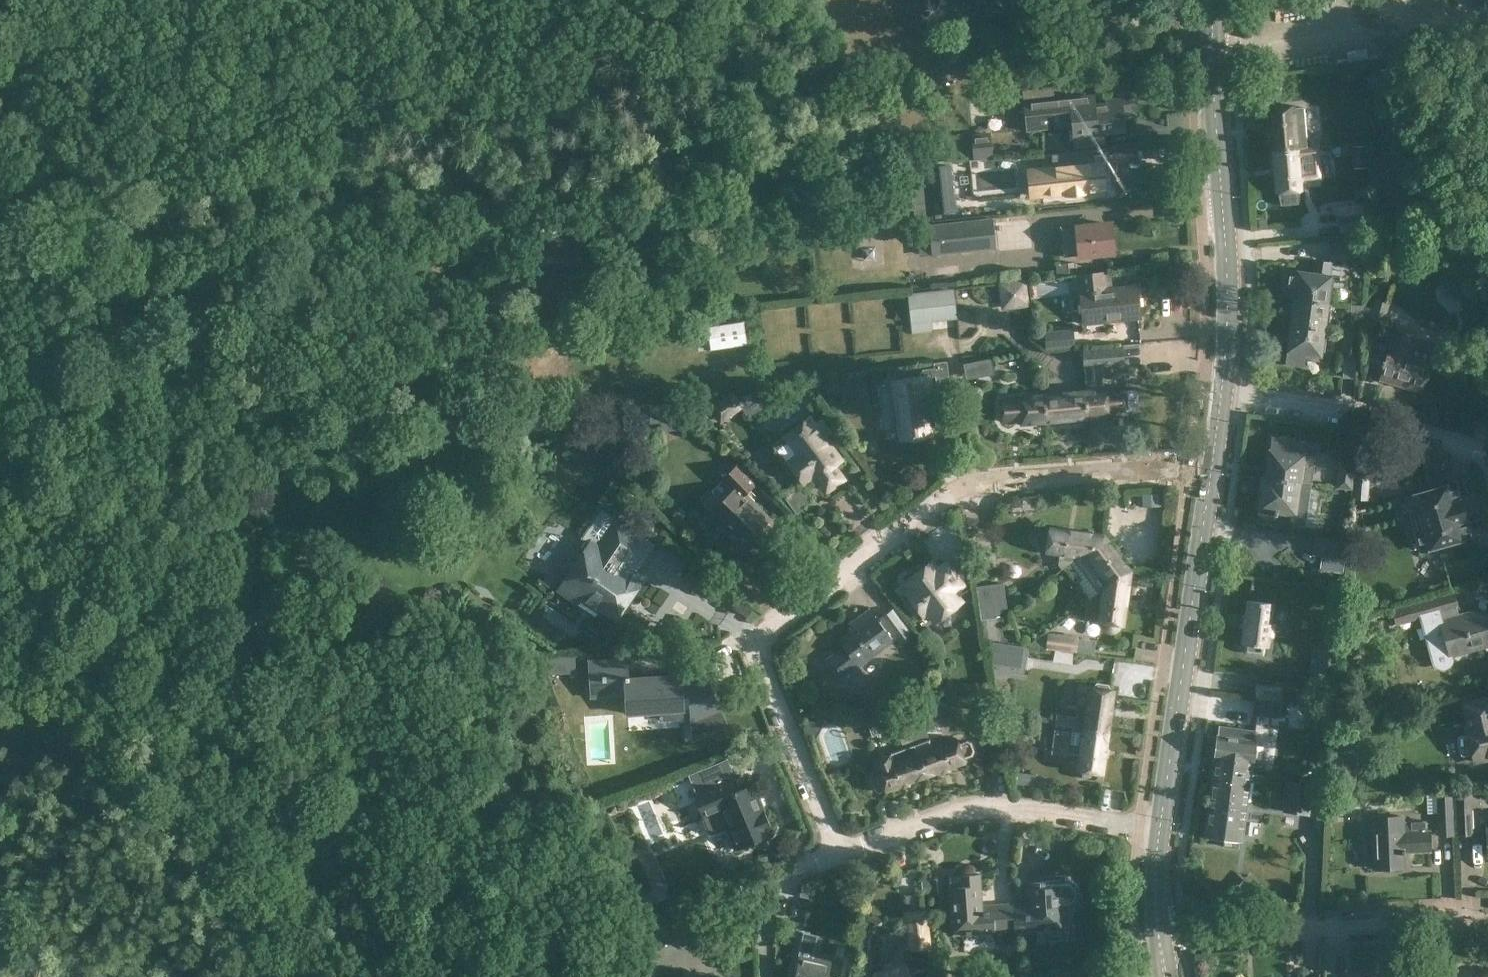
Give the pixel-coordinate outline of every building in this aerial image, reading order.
[(1122,51),(1111,59),(1117,68),(1129,60),(1122,51)] [(1027,129),(1073,124),(1074,124),(1074,118),(1094,115),(1093,105),(1092,95),(1053,100),(1051,87),(1023,90),(1027,129)] [(1093,105),(1094,115),(1074,118),(1074,124),(1073,124),(1075,147),(1103,143),(1102,132),(1123,129),(1121,110),(1128,109),(1126,97),(1106,99),(1107,103),(1093,105)] [(1293,105),(1269,108),(1273,151),(1297,149),(1307,148),(1303,106),(1293,107),(1293,105)] [(1399,129),(1386,129),(1386,140),(1399,140),(1399,139),(1406,139),(1415,137),(1415,130),(1399,130),(1399,129)] [(968,133),(948,135),(950,159),(970,157),(968,133)] [(971,135),(974,161),(993,159),(990,133),(971,135)] [(1366,145),(1353,146),(1353,157),(1367,156),(1366,145)] [(1297,149),(1273,151),(1276,192),(1277,192),(1280,204),(1298,203),(1299,190),(1300,190),(1299,179),(1316,177),(1313,147),(1307,148),(1297,149)] [(1041,168),(1043,194),(1050,193),(1050,198),(1060,197),(1059,192),(1066,191),(1067,192),(1083,191),(1083,189),(1089,189),(1090,193),(1099,192),(1098,188),(1103,187),(1102,185),(1107,185),(1105,164),(1100,164),(1100,162),(1093,163),(1092,149),(1051,153),(1052,162),(1043,163),(1044,168),(1041,168)] [(949,164),(924,167),(926,185),(930,219),(955,216),(951,183),(949,164)] [(1395,168),(1379,173),(1394,219),(1409,214),(1395,168)] [(1341,231),(1362,229),(1363,204),(1339,206),(1341,231)] [(997,250),(994,219),(929,226),(932,257),(997,250)] [(1078,255),(1114,251),(1111,223),(1061,228),(1064,256),(1078,254),(1078,255)] [(1357,235),(1329,238),(1331,254),(1359,251),(1357,235)] [(1316,259),(1314,273),(1285,270),(1282,286),(1281,286),(1280,294),(1295,296),(1295,298),(1326,302),(1331,261),(1316,259)] [(1073,262),(1056,264),(1058,276),(1073,274),(1075,274),(1073,262)] [(1136,285),(1111,288),(1109,270),(1075,274),(1073,274),(1075,293),(1080,293),(1083,322),(1140,316),(1136,285)] [(955,288),(908,293),(911,323),(957,318),(955,288)] [(1291,324),(1323,328),(1326,302),(1295,298),(1291,324)] [(1370,323),(1385,328),(1392,305),(1377,300),(1370,323)] [(1351,305),(1351,318),(1362,319),(1362,305),(1351,305)] [(743,321),(707,326),(710,349),(747,343),(743,321)] [(1319,354),(1323,328),(1291,324),(1286,362),(1302,364),(1304,352),(1319,354)] [(1046,332),(1047,346),(1076,344),(1075,329),(1046,332)] [(1429,362),(1435,341),(1414,335),(1414,334),(1395,329),(1389,350),(1387,349),(1378,378),(1421,391),(1430,362),(1429,362)] [(1344,330),(1343,358),(1356,358),(1357,331),(1344,330)] [(1085,390),(1087,417),(1111,415),(1110,410),(1137,408),(1136,389),(1102,392),(1102,389),(1095,389),(1093,365),(1123,363),(1122,347),(1082,350),(1085,390)] [(933,362),(934,367),(935,375),(937,391),(950,389),(946,360),(933,362)] [(981,377),(995,375),(992,360),(964,365),(968,386),(982,383),(981,377)] [(930,376),(935,375),(934,367),(923,368),(919,373),(919,377),(892,380),(895,402),(897,402),(902,439),(929,435),(927,418),(935,417),(930,376)] [(746,408),(734,389),(707,407),(720,426),(746,408)] [(1043,394),(1046,421),(1087,417),(1085,390),(1084,390),(1084,393),(1077,394),(1077,391),(1059,392),(1059,395),(1044,397),(1044,394),(1043,394)] [(1022,423),(1046,421),(1043,394),(1026,395),(1026,398),(1001,400),(1002,419),(1021,418),(1022,423)] [(789,461),(803,481),(814,473),(825,489),(841,478),(832,465),(839,460),(822,437),(830,431),(821,418),(813,424),(808,417),(785,434),(800,453),(789,461)] [(1263,477),(1262,477),(1270,478),(1271,477),(1298,481),(1310,482),(1314,456),(1302,455),(1287,452),(1288,441),(1272,439),(1266,477),(1263,477)] [(1337,486),(1350,487),(1352,460),(1339,459),(1337,486)] [(1356,462),(1353,498),(1367,499),(1371,463),(1356,462)] [(767,519),(743,493),(756,480),(740,463),(723,479),(733,490),(714,509),(721,516),(717,520),(746,549),(762,534),(757,529),(767,519)] [(1270,478),(1262,477),(1257,521),(1292,526),(1292,524),(1304,526),(1310,482),(1298,481),(1271,477),(1270,478)] [(798,482),(782,494),(795,512),(811,500),(798,482)] [(1464,519),(1459,499),(1459,500),(1454,482),(1405,496),(1421,550),(1469,536),(1464,519)] [(635,570),(653,544),(615,518),(597,545),(590,540),(581,554),(579,553),(577,552),(575,551),(573,551),(571,551),(569,552),(568,553),(565,554),(564,556),(563,558),(562,559),(562,560),(561,561),(561,563),(561,564),(562,565),(562,567),(562,568),(563,569),(564,570),(565,572),(567,574),(558,588),(596,613),(600,607),(617,618),(645,577),(635,570)] [(1061,569),(1075,559),(1074,558),(1097,541),(1096,541),(1091,533),(1049,527),(1048,530),(1042,529),(1037,534),(1036,541),(1040,547),(1046,548),(1045,551),(1059,553),(1057,563),(1061,569)] [(1074,558),(1075,559),(1099,590),(1099,591),(1122,574),(1122,575),(1129,569),(1103,535),(1096,541),(1097,541),(1074,558)] [(1311,556),(1344,561),(1347,541),(1314,536),(1311,556)] [(958,597),(969,588),(963,552),(947,564),(946,562),(937,569),(931,561),(904,582),(910,589),(906,593),(923,615),(927,612),(935,621),(961,601),(958,597)] [(1099,591),(1099,590),(1087,599),(1085,617),(1098,619),(1098,621),(1102,621),(1102,626),(1105,630),(1109,631),(1113,631),(1117,628),(1119,624),(1122,624),(1128,582),(1122,575),(1122,574),(1099,591)] [(1006,606),(1003,582),(976,586),(980,619),(994,617),(993,608),(1006,606)] [(1435,598),(1392,610),(1396,624),(1397,623),(1396,622),(1411,618),(1412,619),(1421,617),(1421,616),(1438,611),(1435,598)] [(1270,619),(1272,603),(1248,600),(1242,642),(1246,642),(1245,651),(1262,653),(1263,645),(1266,645),(1267,637),(1271,637),(1273,619),(1270,619)] [(1421,616),(1421,617),(1432,656),(1448,651),(1449,655),(1487,644),(1487,609),(1470,614),(1470,611),(1457,615),(1455,606),(1454,606),(1438,611),(1421,616)] [(843,646),(827,658),(841,677),(846,684),(863,672),(858,665),(895,638),(901,645),(912,636),(907,629),(891,609),(880,617),(882,619),(879,621),(869,608),(855,618),(862,627),(856,631),(854,628),(838,640),(843,646)] [(1048,633),(1047,647),(1074,651),(1076,637),(1048,633)] [(1029,646),(994,640),(990,666),(1025,671),(1029,646)] [(1323,656),(1320,682),(1336,683),(1338,658),(1323,656)] [(681,715),(708,713),(706,682),(680,683),(680,674),(627,678),(626,658),(603,659),(605,694),(626,693),(627,712),(663,710),(663,706),(681,705),(681,715)] [(554,676),(551,688),(561,690),(563,678),(554,676)] [(1058,716),(1057,724),(1107,731),(1113,689),(1111,689),(1107,684),(1096,682),(1091,686),(1079,684),(1076,703),(1074,718),(1058,716)] [(923,684),(916,694),(929,703),(936,692),(923,684)] [(1281,701),(1282,686),(1257,684),(1255,699),(1281,701)] [(1472,753),(1474,760),(1487,757),(1487,696),(1463,702),(1468,725),(1466,725),(1468,733),(1458,735),(1456,738),(1460,753),(1463,755),(1472,753)] [(1252,714),(1279,717),(1281,701),(1255,699),(1253,699),(1252,714)] [(925,775),(903,716),(900,707),(868,719),(873,733),(896,725),(904,747),(873,759),(877,769),(870,771),(869,777),(873,787),(878,791),(884,788),(885,790),(925,775)] [(903,716),(925,775),(964,761),(963,756),(970,754),(972,749),(969,742),(965,740),(958,743),(956,738),(935,746),(926,722),(921,724),(916,712),(903,716)] [(1065,751),(1079,753),(1077,769),(1082,770),(1081,775),(1085,778),(1092,779),(1096,777),(1097,772),(1101,773),(1107,731),(1057,724),(1055,724),(1051,752),(1065,754),(1065,751)] [(1266,761),(1251,759),(1255,730),(1219,725),(1217,735),(1214,758),(1215,758),(1214,767),(1264,774),(1266,761)] [(1264,774),(1214,767),(1210,796),(1246,800),(1248,780),(1268,782),(1269,775),(1264,774)] [(832,774),(824,777),(828,786),(836,782),(832,774)] [(770,834),(768,830),(771,828),(763,809),(760,810),(749,783),(735,789),(729,776),(692,792),(703,818),(723,809),(728,823),(725,824),(735,849),(770,834)] [(1311,814),(1315,781),(1288,777),(1283,810),(1311,814)] [(1438,835),(1452,834),(1450,789),(1436,790),(1438,835)] [(1470,793),(1456,794),(1457,834),(1471,833),(1470,807),(1479,806),(1479,795),(1470,796),(1470,793)] [(1241,840),(1246,800),(1210,796),(1205,835),(1224,837),(1223,845),(1238,847),(1239,839),(1241,840)] [(1404,851),(1430,849),(1429,831),(1425,831),(1425,820),(1403,821),(1402,815),(1373,816),(1374,843),(1364,844),(1365,865),(1375,864),(1375,868),(1402,867),(1402,853),(1404,853),(1404,851)] [(662,882),(656,867),(651,869),(647,859),(641,861),(640,858),(628,863),(640,891),(662,882)] [(970,932),(1016,929),(1014,903),(991,905),(992,910),(981,911),(978,872),(961,874),(961,885),(949,886),(952,933),(966,932),(966,934),(970,934),(970,932)] [(620,880),(624,888),(631,885),(628,877),(620,880)] [(1016,929),(1044,927),(1044,929),(1048,928),(1048,926),(1061,926),(1060,902),(1066,902),(1068,901),(1070,901),(1070,900),(1072,899),(1073,898),(1074,896),(1074,895),(1075,893),(1075,891),(1075,890),(1074,888),(1074,887),(1073,886),(1072,885),(1070,883),(1068,883),(1066,882),(1065,882),(1049,883),(1049,885),(1046,886),(1046,880),(1029,881),(1030,908),(1026,908),(1026,902),(1014,903),(1016,929)] [(1234,912),(1243,909),(1252,899),(1237,885),(1228,894),(1229,896),(1224,902),(1234,912)] [(900,964),(873,973),(874,976),(910,976),(919,972),(920,973),(921,973),(934,965),(935,963),(926,907),(902,911),(904,923),(905,923),(907,937),(906,937),(907,943),(905,944),(903,945),(900,948),(899,949),(898,951),(897,953),(897,955),(898,957),(900,964)] [(799,955),(794,976),(832,976),(827,976),(831,957),(813,953),(817,935),(803,931),(798,955),(799,955)]
